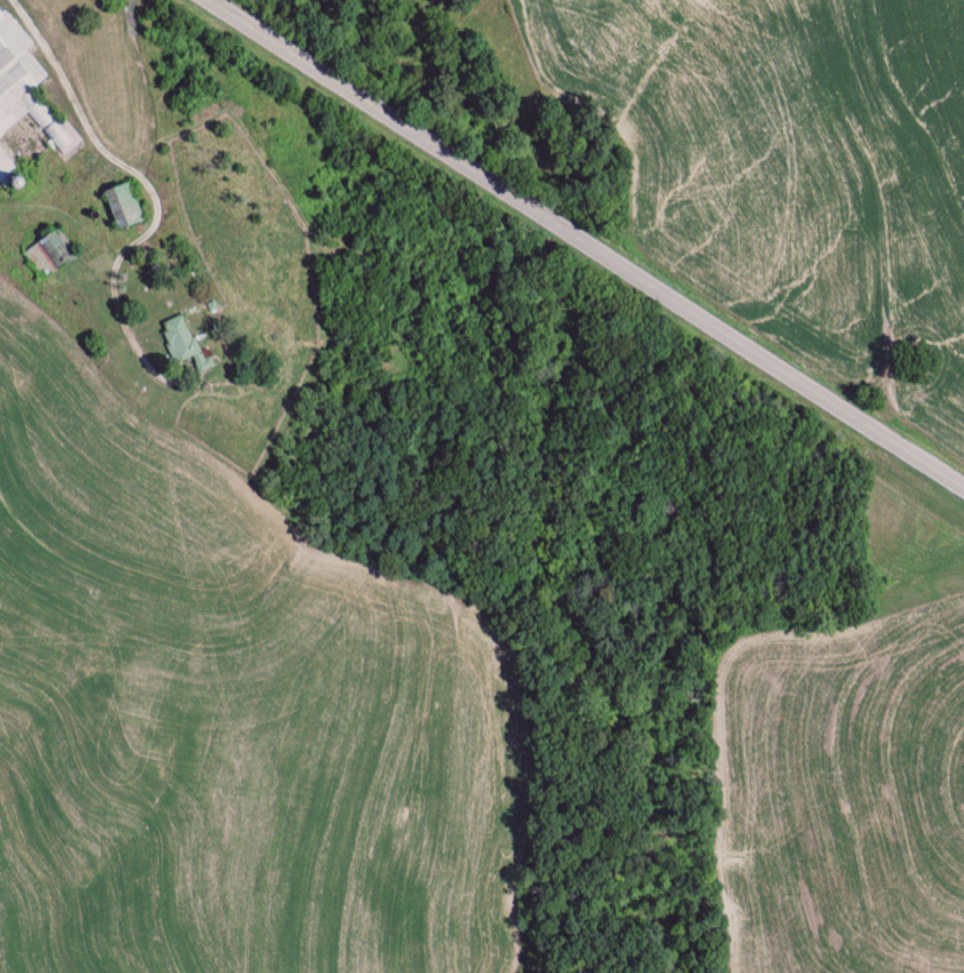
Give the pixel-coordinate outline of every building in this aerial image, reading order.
[(26,113),(63,155),(80,140),(62,120),(59,123),(31,91),(47,76),(25,51),(32,46),(0,10),(0,137),(26,113)] [(13,168),(0,153),(0,179),(13,168)] [(103,190),(113,230),(140,223),(130,183),(103,190)] [(42,281),(79,256),(59,227),(22,253),(42,281)] [(201,361),(183,316),(159,325),(174,365),(191,358),(197,375),(214,369),(209,358),(201,361)]
